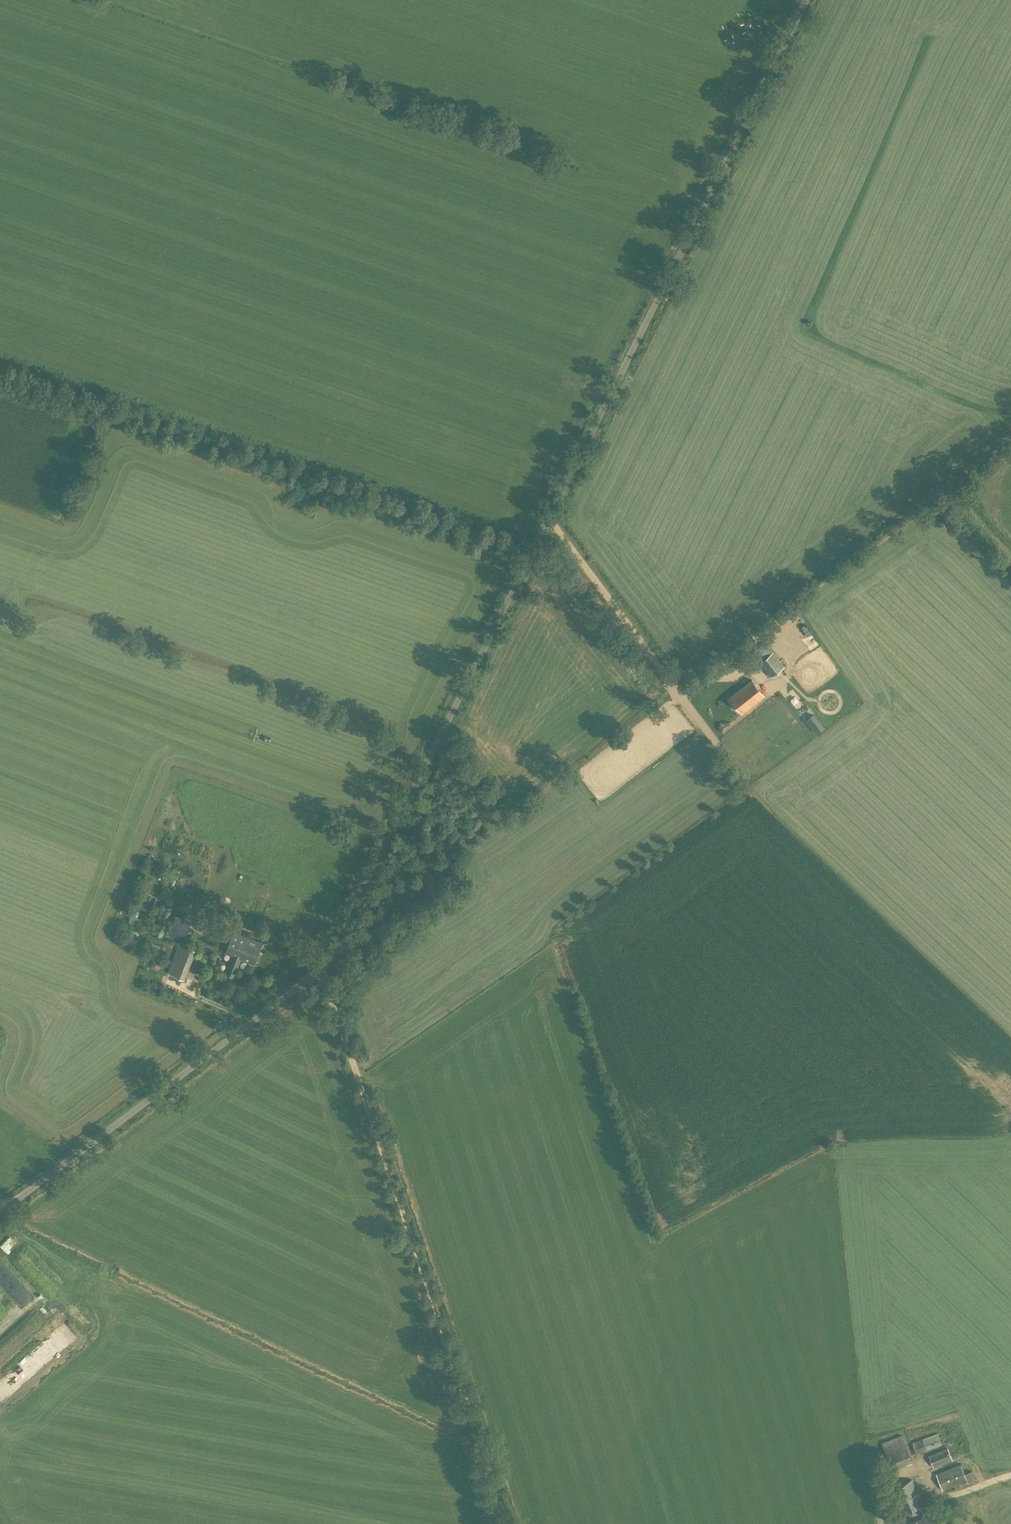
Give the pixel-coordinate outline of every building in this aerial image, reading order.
[(314,496),(301,491),(298,499),(304,501),(303,503),(311,505),(314,496)] [(759,662),(770,676),(784,666),(773,651),(759,662)] [(742,712),(764,695),(752,679),(730,696),(742,712)] [(816,733),(824,727),(814,712),(805,719),(816,733)] [(167,936),(183,941),(190,918),(174,913),(167,936)] [(203,924),(215,928),(217,920),(206,916),(203,924)] [(225,952),(233,955),(225,973),(234,976),(241,958),(254,963),(262,942),(233,930),(225,952)] [(168,972),(185,979),(197,950),(180,943),(168,972)] [(916,1453),(941,1444),(937,1433),(912,1442),(916,1453)] [(892,1469),(912,1461),(902,1434),(881,1442),(892,1469)] [(933,1467),(952,1459),(947,1447),(928,1455),(933,1467)] [(972,1471),(964,1474),(960,1464),(936,1473),(942,1490),(966,1480),(967,1482),(975,1479),(972,1471)] [(911,1508),(918,1505),(923,1503),(919,1492),(917,1493),(912,1479),(892,1487),(897,1500),(896,1501),(900,1512),(905,1510),(911,1508)] [(918,1523),(937,1523),(932,1512),(922,1516),(918,1505),(911,1508),(918,1523)] [(909,1521),(906,1522),(907,1523),(918,1523),(911,1508),(905,1510),(909,1521)]
